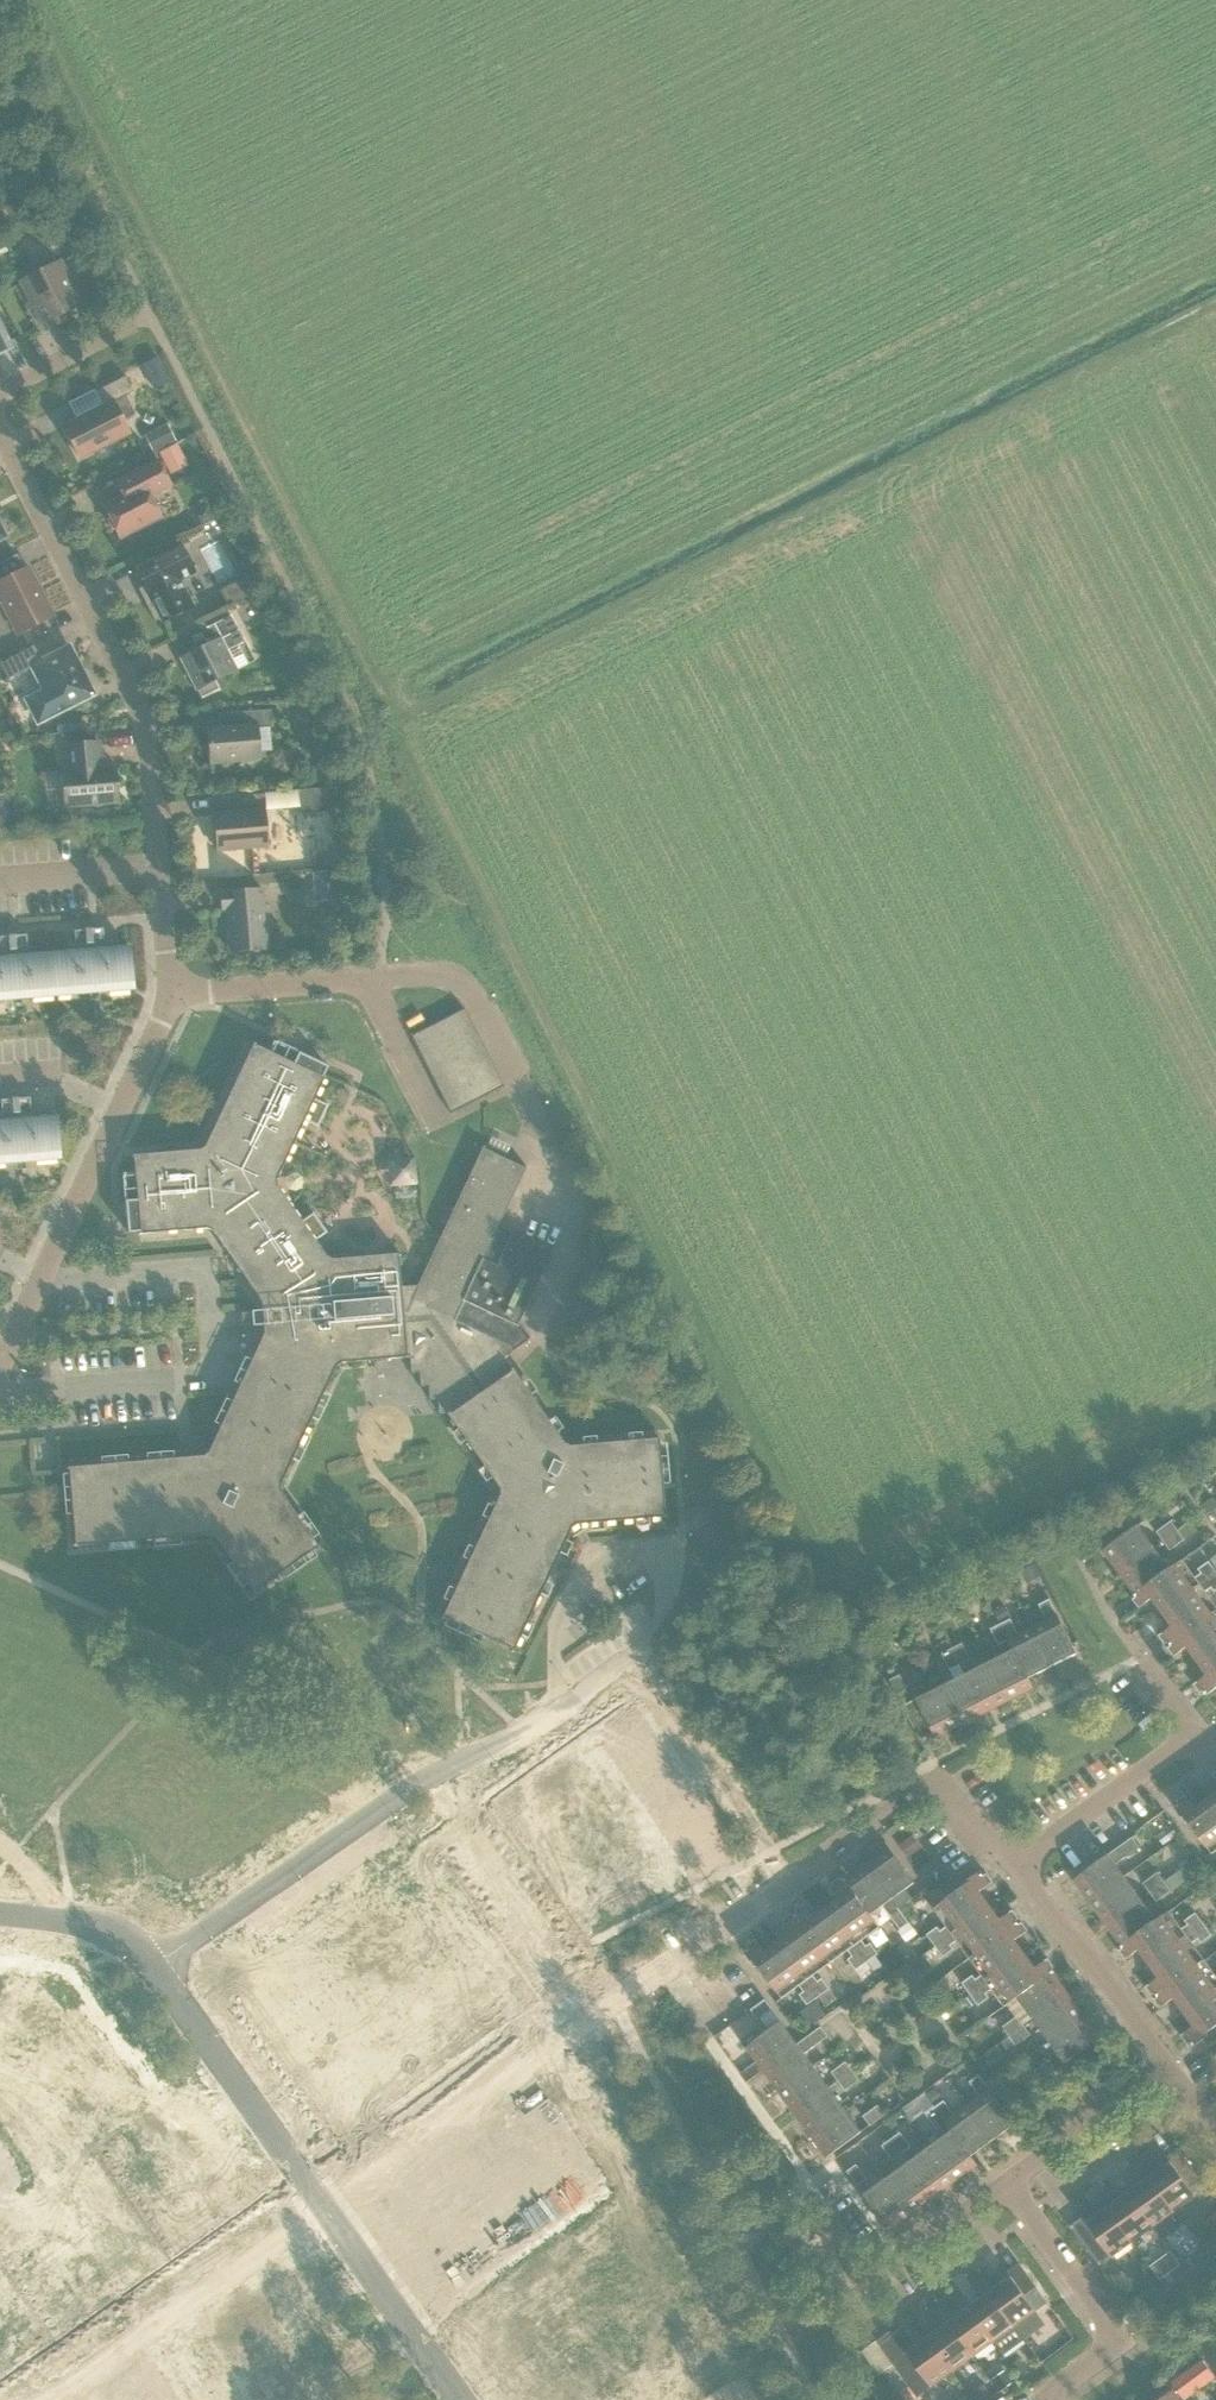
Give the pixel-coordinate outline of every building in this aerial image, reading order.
[(36,171),(25,176),(33,193),(44,187),(36,171)] [(71,257),(84,251),(77,238),(64,245),(71,257)] [(34,278),(19,286),(44,334),(70,321),(67,314),(81,307),(59,265),(49,270),(47,267),(46,266),(46,265),(45,265),(44,264),(43,264),(42,264),(41,263),(40,263),(39,263),(39,264),(38,264),(37,264),(36,265),(35,265),(35,266),(34,266),(34,267),(33,268),(33,269),(32,270),(32,271),(32,272),(32,273),(33,274),(34,278)] [(10,351),(0,332),(0,356),(10,351)] [(144,366),(156,390),(171,382),(159,358),(144,366)] [(131,408),(126,398),(131,395),(124,380),(94,395),(101,409),(62,429),(79,461),(128,436),(119,419),(127,414),(131,408)] [(166,424),(151,432),(160,449),(175,441),(166,424)] [(177,445),(161,453),(169,469),(185,461),(177,445)] [(103,509),(119,541),(159,520),(148,498),(168,488),(156,464),(129,477),(137,492),(103,509)] [(197,516),(201,524),(214,518),(207,505),(199,510),(197,516)] [(178,546),(133,569),(143,588),(152,604),(147,607),(155,623),(160,621),(161,624),(191,609),(176,579),(191,572),(178,546)] [(28,570),(0,584),(0,605),(1,605),(17,637),(53,619),(28,570)] [(213,683),(234,672),(225,653),(243,644),(230,618),(204,631),(211,645),(180,661),(200,700),(217,692),(213,683)] [(83,680),(68,649),(41,663),(33,648),(0,664),(0,667),(7,682),(32,670),(44,693),(26,702),(37,725),(92,697),(91,694),(92,689),(88,681),(83,680)] [(18,714),(10,695),(0,700),(0,710),(5,721),(18,714)] [(206,733),(208,764),(259,760),(256,730),(269,729),(268,712),(218,716),(219,732),(206,733)] [(81,731),(80,717),(61,718),(62,732),(81,731)] [(116,805),(113,768),(100,770),(98,745),(66,747),(68,772),(61,773),(65,809),(116,805)] [(327,767),(313,769),(315,783),(329,781),(327,767)] [(252,790),(253,807),(287,806),(286,789),(252,790)] [(297,792),(299,816),(330,813),(327,790),(297,792)] [(213,817),(216,853),(266,848),(263,812),(213,817)] [(338,870),(313,872),(314,887),(340,885),(339,870),(338,870)] [(225,911),(229,953),(266,950),(261,891),(220,895),(221,911),(225,911)] [(55,956),(58,998),(134,992),(131,950),(106,952),(104,930),(75,933),(76,954),(55,956)] [(58,998),(55,956),(27,958),(26,936),(0,939),(0,1003),(58,998)] [(436,1022),(443,1035),(469,1022),(462,1009),(436,1022)] [(409,1035),(416,1049),(443,1035),(436,1022),(409,1035)] [(443,1035),(449,1049),(476,1035),(469,1022),(443,1035)] [(416,1049),(423,1062),(449,1049),(443,1035),(416,1049)] [(449,1049),(456,1062),(482,1049),(476,1035),(449,1049)] [(429,1401),(437,1400),(438,1414),(445,1414),(498,1489),(499,1496),(441,1620),(512,1653),(570,1530),(576,1526),(666,1518),(659,1439),(569,1447),(563,1444),(503,1359),(530,1340),(518,1324),(551,1254),(497,1229),(526,1168),(482,1147),(417,1287),(402,1288),(399,1255),(332,1261),(325,1258),(314,1242),(327,1232),(314,1213),(300,1222),(275,1186),(306,1120),(318,1126),(328,1105),(316,1099),(326,1077),(324,1076),(329,1067),(274,1041),(269,1052),(256,1046),(256,1045),(255,1044),(205,1150),(133,1156),(133,1158),(134,1158),(136,1172),(124,1173),(129,1233),(139,1232),(139,1234),(209,1229),(260,1303),(263,1335),(209,1453),(202,1457),(66,1469),(73,1548),(208,1536),(215,1539),(254,1595),(318,1550),(280,1494),(279,1487),(335,1368),(341,1364),(409,1358),(410,1374),(418,1374),(420,1388),(428,1387),(429,1401)] [(423,1062),(430,1075),(456,1062),(449,1049),(423,1062)] [(456,1062),(463,1075),(489,1062),(482,1049),(456,1062)] [(430,1075),(437,1089),(463,1075),(456,1062),(430,1075)] [(463,1075),(470,1089),(496,1075),(489,1062),(463,1075)] [(437,1089),(443,1102),(470,1089),(463,1075),(437,1089)] [(470,1089),(477,1102),(503,1089),(496,1075),(470,1089)] [(443,1102),(450,1115),(477,1102),(470,1089),(443,1102)] [(0,1123),(0,1166),(59,1160),(55,1119),(32,1121),(30,1100),(1,1103),(2,1123),(0,1123)] [(235,1332),(221,1335),(224,1350),(239,1347),(235,1332)] [(1207,1513),(1215,1508),(1215,1503),(1213,1498),(1202,1505),(1207,1513)] [(1163,1542),(1178,1531),(1171,1522),(1156,1533),(1163,1542)] [(1155,1549),(1139,1526),(1103,1551),(1120,1574),(1155,1549)] [(1185,1541),(1178,1531),(1163,1542),(1170,1551),(1185,1541)] [(1169,1570),(1155,1549),(1120,1574),(1134,1594),(1169,1570)] [(1215,1572),(1215,1552),(1206,1559),(1208,1562),(1215,1572)] [(1042,1576),(1033,1560),(1021,1567),(1029,1583),(1042,1576)] [(1195,1579),(1182,1561),(1169,1570),(1134,1594),(1136,1597),(1132,1600),(1138,1609),(1151,1600),(1160,1612),(1215,1572),(1208,1562),(1196,1570),(1200,1575),(1195,1579)] [(1215,1572),(1160,1612),(1171,1628),(1158,1637),(1165,1647),(1215,1611),(1215,1609),(1204,1592),(1210,1588),(1213,1593),(1215,1591),(1215,1573),(1215,1572)] [(1043,1620),(1030,1627),(1051,1667),(1075,1655),(1047,1601),(1036,1606),(1043,1620)] [(1005,1608),(995,1614),(1000,1625),(1011,1619),(1005,1608)] [(1165,1647),(1173,1658),(1186,1649),(1196,1662),(1215,1648),(1215,1611),(1165,1647)] [(1032,1677),(1051,1667),(1030,1627),(1018,1633),(1011,1619),(1000,1625),(1007,1638),(1006,1639),(1012,1651),(1027,1679),(1032,1677)] [(1007,1638),(1000,1625),(990,1630),(997,1644),(1005,1640),(1006,1639),(1007,1638)] [(962,1644),(951,1650),(959,1664),(969,1658),(962,1644)] [(1196,1662),(1207,1677),(1193,1687),(1202,1700),(1215,1690),(1215,1648),(1196,1662)] [(959,1664),(951,1650),(941,1655),(948,1669),(959,1664)] [(1032,1689),(1027,1679),(1012,1651),(984,1666),(1004,1704),(1032,1689)] [(957,1680),(976,1718),(1004,1704),(984,1666),(957,1680)] [(906,1691),(899,1677),(889,1682),(896,1696),(906,1691)] [(948,1733),(976,1718),(957,1680),(929,1694),(948,1733)] [(935,1740),(948,1733),(929,1694),(901,1709),(918,1742),(920,1741),(932,1735),(935,1740)] [(607,1766),(594,1774),(601,1784),(613,1775),(607,1766)] [(613,1775),(601,1784),(607,1793),(620,1784),(613,1775)] [(555,1783),(520,1808),(535,1829),(570,1805),(555,1783)] [(1209,1799),(1195,1809),(1186,1796),(1173,1806),(1186,1824),(1188,1823),(1211,1855),(1215,1852),(1215,1809),(1209,1799)] [(570,1805),(535,1829),(550,1850),(584,1826),(570,1805)] [(636,1808),(624,1817),(630,1826),(643,1817),(636,1808)] [(643,1817),(630,1826),(636,1835),(649,1826),(643,1817)] [(584,1826),(550,1850),(564,1871),(599,1847),(584,1826)] [(908,1855),(922,1846),(914,1834),(900,1844),(908,1855)] [(1132,1839),(1073,1881),(1089,1903),(1124,1878),(1115,1865),(1139,1848),(1132,1839)] [(599,1847),(564,1871),(579,1893),(614,1868),(599,1847)] [(665,1850),(653,1859),(659,1868),(672,1859),(665,1850)] [(889,1851),(865,1869),(890,1903),(891,1902),(897,1910),(899,1909),(911,1900),(905,1891),(914,1885),(889,1851)] [(411,1852),(371,1880),(385,1900),(388,1905),(429,1877),(411,1852)] [(672,1859),(659,1868),(666,1877),(678,1868),(672,1859)] [(1199,1859),(1186,1868),(1193,1878),(1206,1868),(1199,1859)] [(614,1868),(579,1893),(594,1914),(629,1890),(614,1868)] [(909,1926),(897,1910),(891,1902),(890,1903),(865,1869),(843,1885),(840,1880),(839,1881),(875,1931),(878,1929),(870,1917),(882,1908),(900,1932),(909,1926)] [(935,1947),(990,1907),(980,1893),(989,1886),(980,1872),(964,1883),(966,1887),(933,1910),(946,1928),(941,1932),(937,1928),(927,1936),(934,1945),(935,1947)] [(1143,1885),(1150,1894),(1165,1884),(1158,1875),(1143,1885)] [(429,1877),(388,1905),(391,1910),(392,1910),(405,1930),(446,1901),(429,1877)] [(1124,1878),(1089,1903),(1105,1925),(1140,1900),(1124,1878)] [(825,1911),(865,1965),(869,1962),(877,1956),(877,1955),(870,1944),(866,1947),(862,1941),(875,1931),(839,1881),(833,1886),(842,1899),(825,1911)] [(1165,1884),(1150,1894),(1156,1903),(1171,1893),(1165,1884)] [(385,1900),(375,1907),(383,1917),(392,1910),(391,1910),(388,1905),(385,1900)] [(1140,1900),(1105,1925),(1121,1947),(1156,1922),(1140,1900)] [(446,1901),(405,1930),(419,1949),(422,1954),(463,1926),(446,1901)] [(805,1906),(792,1915),(829,1964),(848,1951),(852,1957),(849,1960),(857,1971),(865,1965),(825,1911),(814,1919),(805,1906)] [(375,1907),(366,1913),(373,1923),(383,1917),(375,1907)] [(969,1959),(1018,1924),(1010,1913),(1000,1921),(990,1907),(935,1947),(943,1958),(954,1950),(952,1947),(957,1943),(967,1956),(969,1959)] [(1123,1949),(1119,1952),(1124,1960),(1138,1950),(1148,1965),(1204,1925),(1196,1914),(1184,1922),(1187,1926),(1182,1930),(1176,1922),(1169,1912),(1156,1922),(1121,1947),(1123,1949)] [(778,1944),(818,1999),(820,1998),(830,1991),(822,1979),(818,1982),(814,1975),(829,1964),(792,1915),(783,1921),(792,1934),(778,1944)] [(890,1924),(878,1932),(895,1956),(907,1948),(890,1924)] [(1024,1933),(1018,1924),(969,1959),(982,1977),(976,1981),(973,1976),(962,1984),(970,1995),(1026,1955),(1015,1939),(1024,1933)] [(1158,1978),(1144,1987),(1153,1999),(1205,1961),(1192,1944),(1197,1940),(1200,1944),(1211,1936),(1204,1925),(1148,1965),(1158,1978)] [(463,1926),(422,1954),(425,1959),(426,1959),(439,1979),(480,1950),(463,1926)] [(285,1940),(244,1968),(262,1993),(302,1965),(299,1960),(285,1940)] [(818,1999),(778,1944),(765,1953),(755,1940),(743,1949),(756,1968),(759,1966),(782,1999),(800,1986),(804,1992),(800,1995),(808,2007),(818,1999)] [(317,1947),(308,1953),(315,1964),(324,1957),(317,1947)] [(419,1949),(410,1956),(417,1966),(426,1959),(425,1959),(422,1954),(419,1949)] [(308,1953),(299,1960),(302,1965),(303,1965),(305,1969),(306,1970),(315,1964),(308,1953)] [(933,1966),(924,1954),(912,1963),(920,1975),(933,1966)] [(877,1956),(869,1962),(876,1971),(884,1965),(877,1955),(877,1956)] [(1004,2008),(1017,1999),(1049,1976),(1047,1972),(1051,1970),(1045,1961),(1035,1968),(1026,1955),(970,1995),(978,2006),(989,1998),(986,1995),(992,1991),(1004,2008)] [(410,1956),(401,1962),(408,1972),(417,1966),(410,1956)] [(1153,1999),(1160,2009),(1173,1999),(1184,2013),(1215,1990),(1215,1977),(1205,1961),(1153,1999)] [(302,1965),(262,1993),(279,2018),(320,1989),(306,1970),(305,1969),(303,1965),(302,1965)] [(1049,1976),(1017,1999),(1033,2021),(1065,1998),(1062,1994),(1049,1976)] [(320,1989),(279,2018),(296,2042),(337,2014),(333,2009),(320,1989)] [(1180,2037),(1191,2051),(1210,2037),(1208,2035),(1215,2030),(1215,1990),(1184,2013),(1194,2027),(1180,2037)] [(830,1991),(820,1998),(827,2008),(837,2000),(830,1991)] [(352,1996),(342,2002),(349,2013),(359,2006),(352,1996)] [(453,1998),(444,2005),(451,2015),(460,2009),(460,2008),(457,2004),(457,2003),(453,1998)] [(1047,2040),(1048,2042),(1080,2019),(1065,1998),(1033,2021),(1047,2040)] [(751,2011),(758,2021),(773,2010),(766,2001),(751,2011)] [(342,2002),(333,2009),(337,2014),(340,2018),(340,2019),(349,2013),(342,2002)] [(818,2003),(802,2014),(811,2026),(826,2014),(818,2003)] [(444,2005),(435,2011),(442,2021),(451,2015),(444,2005)] [(1002,2027),(1008,2036),(1022,2026),(1016,2017),(1002,2027)] [(1080,2019),(1048,2042),(1064,2064),(1096,2041),(1080,2019)] [(747,2047),(763,2070),(799,2045),(782,2022),(747,2047)] [(1022,2026),(1008,2036),(1015,2045),(1029,2035),(1022,2026)] [(808,2039),(814,2047),(828,2038),(822,2029),(808,2039)] [(799,2045),(763,2070),(778,2092),(814,2067),(805,2054),(814,2047),(808,2039),(799,2045)] [(386,2045),(377,2052),(384,2062),(393,2056),(386,2045)] [(377,2052),(367,2058),(371,2063),(374,2067),(375,2068),(384,2062),(377,2052)] [(854,2069),(867,2060),(861,2052),(849,2061),(854,2069)] [(1034,2071),(1041,2081),(1055,2071),(1048,2061),(1034,2071)] [(371,2063),(330,2092),(348,2117),(389,2088),(375,2068),(374,2067),(371,2063)] [(833,2074),(839,2082),(852,2072),(846,2064),(833,2074)] [(778,2092),(794,2114),(830,2088),(814,2067),(778,2092)] [(852,2072),(839,2082),(846,2091),(859,2081),(852,2072)] [(967,2107),(992,2142),(1014,2126),(979,2076),(969,2083),(980,2099),(967,2107)] [(845,2110),(830,2088),(794,2114),(810,2136),(845,2110)] [(929,2096),(937,2107),(944,2102),(945,2101),(937,2091),(929,2096)] [(186,2097),(151,2122),(166,2143),(201,2119),(186,2097)] [(925,2106),(920,2099),(905,2109),(910,2116),(925,2106)] [(937,2107),(935,2108),(946,2123),(945,2124),(951,2132),(952,2132),(970,2157),(971,2156),(992,2142),(967,2107),(954,2117),(944,2102),(937,2107)] [(878,2107),(865,2117),(872,2126),(874,2125),(885,2117),(878,2107)] [(946,2123),(935,2108),(926,2114),(937,2130),(945,2124),(946,2123)] [(845,2110),(810,2136),(826,2158),(861,2133),(845,2110)] [(201,2119),(166,2143),(181,2164),(216,2140),(201,2119)] [(943,2138),(930,2147),(955,2182),(978,2166),(971,2156),(970,2157),(952,2132),(951,2132),(945,2124),(937,2130),(943,2138)] [(891,2140),(903,2155),(911,2149),(900,2133),(891,2140)] [(216,2140),(181,2164),(196,2186),(231,2161),(216,2140)] [(903,2155),(891,2140),(882,2146),(894,2162),(903,2155)] [(908,2163),(933,2198),(955,2182),(930,2147),(908,2163)] [(1145,2154),(1136,2160),(1174,2212),(1195,2197),(1190,2189),(1201,2181),(1179,2149),(1167,2158),(1170,2162),(1157,2171),(1145,2154)] [(141,2155),(129,2163),(135,2172),(148,2164),(141,2155)] [(1128,2192),(1153,2227),(1174,2212),(1136,2160),(1127,2166),(1140,2184),(1128,2192)] [(231,2161),(196,2186),(211,2207),(246,2183),(231,2161)] [(129,2163),(116,2172),(123,2181),(135,2172),(129,2163)] [(908,2163),(887,2178),(912,2213),(933,2198),(908,2163)] [(847,2172),(858,2187),(868,2179),(857,2165),(847,2172)] [(93,2174),(84,2181),(91,2191),(100,2185),(93,2174)] [(66,2175),(39,2193),(55,2216),(81,2198),(81,2197),(74,2187),(66,2175)] [(912,2213),(887,2178),(864,2194),(889,2229),(912,2213)] [(818,2190),(828,2204),(842,2193),(833,2180),(818,2190)] [(84,2181),(74,2187),(81,2197),(91,2191),(84,2181)] [(1103,2184),(1095,2190),(1132,2242),(1153,2227),(1128,2192),(1115,2201),(1103,2184)] [(1132,2242),(1095,2190),(1086,2196),(1098,2214),(1086,2223),(1083,2218),(1071,2227),(1099,2266),(1132,2242)] [(39,2193),(12,2212),(20,2225),(27,2235),(55,2216),(39,2193)] [(170,2197),(158,2205),(165,2214),(177,2206),(170,2197)] [(81,2198),(55,2216),(70,2239),(97,2220),(81,2198)] [(158,2205),(146,2214),(152,2223),(165,2214),(158,2205)] [(654,2210),(645,2217),(652,2226),(661,2219),(655,2210),(654,2210)] [(55,2216),(27,2235),(28,2235),(43,2257),(70,2239),(55,2216)] [(596,2219),(572,2236),(600,2277),(625,2260),(596,2219)] [(661,2219),(652,2226),(658,2235),(668,2228),(661,2219)] [(97,2220),(70,2239),(86,2261),(113,2242),(97,2220)] [(20,2225),(11,2231),(18,2242),(28,2235),(27,2235),(20,2225)] [(668,2228),(658,2235),(664,2244),(674,2237),(668,2228)] [(131,2229),(122,2236),(129,2246),(138,2239),(131,2229)] [(11,2231),(2,2238),(9,2248),(18,2242),(11,2231)] [(122,2236),(113,2242),(120,2252),(129,2246),(122,2236)] [(572,2236),(547,2253),(576,2294),(600,2277),(572,2236)] [(674,2237),(664,2244),(670,2253),(680,2246),(674,2237)] [(70,2239),(43,2257),(58,2280),(59,2280),(86,2261),(70,2239)] [(1182,2248),(1188,2256),(1200,2248),(1194,2239),(1182,2248)] [(113,2242),(86,2261),(102,2284),(128,2265),(120,2252),(113,2242)] [(680,2246),(670,2253),(677,2262),(687,2255),(680,2246)] [(1160,2259),(1150,2266),(1158,2278),(1163,2274),(1169,2271),(1179,2263),(1171,2251),(1160,2259)] [(547,2253),(523,2270),(551,2311),(576,2294),(547,2253)] [(687,2255),(677,2262),(683,2272),(684,2271),(693,2264),(687,2255)] [(86,2261),(59,2280),(66,2290),(74,2303),(102,2284),(86,2261)] [(986,2268),(977,2275),(1015,2327),(1048,2303),(1036,2287),(1019,2264),(1007,2273),(1011,2277),(998,2286),(986,2268)] [(1023,2339),(1015,2327),(977,2275),(968,2281),(981,2298),(969,2307),(994,2342),(1002,2354),(1023,2339)] [(703,2279),(693,2286),(699,2295),(710,2288),(703,2279)] [(58,2280),(49,2286),(56,2296),(66,2290),(59,2280),(58,2280)] [(49,2286),(40,2292),(47,2303),(56,2296),(49,2286)] [(498,2288),(473,2305),(501,2346),(527,2328),(498,2288)] [(710,2288),(699,2295),(700,2295),(706,2304),(716,2297),(710,2288)] [(716,2297),(706,2304),(712,2313),(722,2306),(716,2297)] [(936,2305),(973,2357),(994,2342),(969,2307),(957,2316),(944,2298),(936,2305)] [(927,2337),(952,2372),(973,2357),(936,2305),(927,2311),(939,2329),(927,2337)] [(722,2306),(712,2313),(719,2322),(728,2316),(722,2306)] [(17,2309),(7,2315),(15,2326),(24,2319),(17,2309)] [(0,2321),(0,2324),(5,2332),(15,2326),(7,2315),(0,2321)] [(728,2316),(719,2322),(725,2331),(734,2325),(728,2316)] [(14,2345),(5,2332),(0,2324),(0,2355),(14,2345)] [(734,2325),(725,2331),(731,2341),(741,2334),(734,2325)] [(952,2372),(927,2337),(916,2346),(903,2328),(880,2345),(918,2397),(952,2372)] [(660,2362),(687,2399),(693,2399),(713,2386),(685,2345),(660,2362)] [(1014,2366),(1022,2377),(1030,2371),(1023,2360),(1014,2366)] [(636,2380),(650,2399),(687,2399),(660,2362),(636,2380)] [(1200,2367),(1188,2375),(1200,2392),(1215,2381),(1204,2364),(1200,2367)] [(1015,2382),(1007,2371),(996,2380),(1003,2390),(1015,2382)] [(611,2397),(613,2399),(650,2399),(636,2380),(611,2397)] [(980,2399),(990,2399),(995,2396),(986,2385),(975,2393),(980,2399)] [(1173,2392),(1161,2399),(1179,2399),(1173,2392)]
